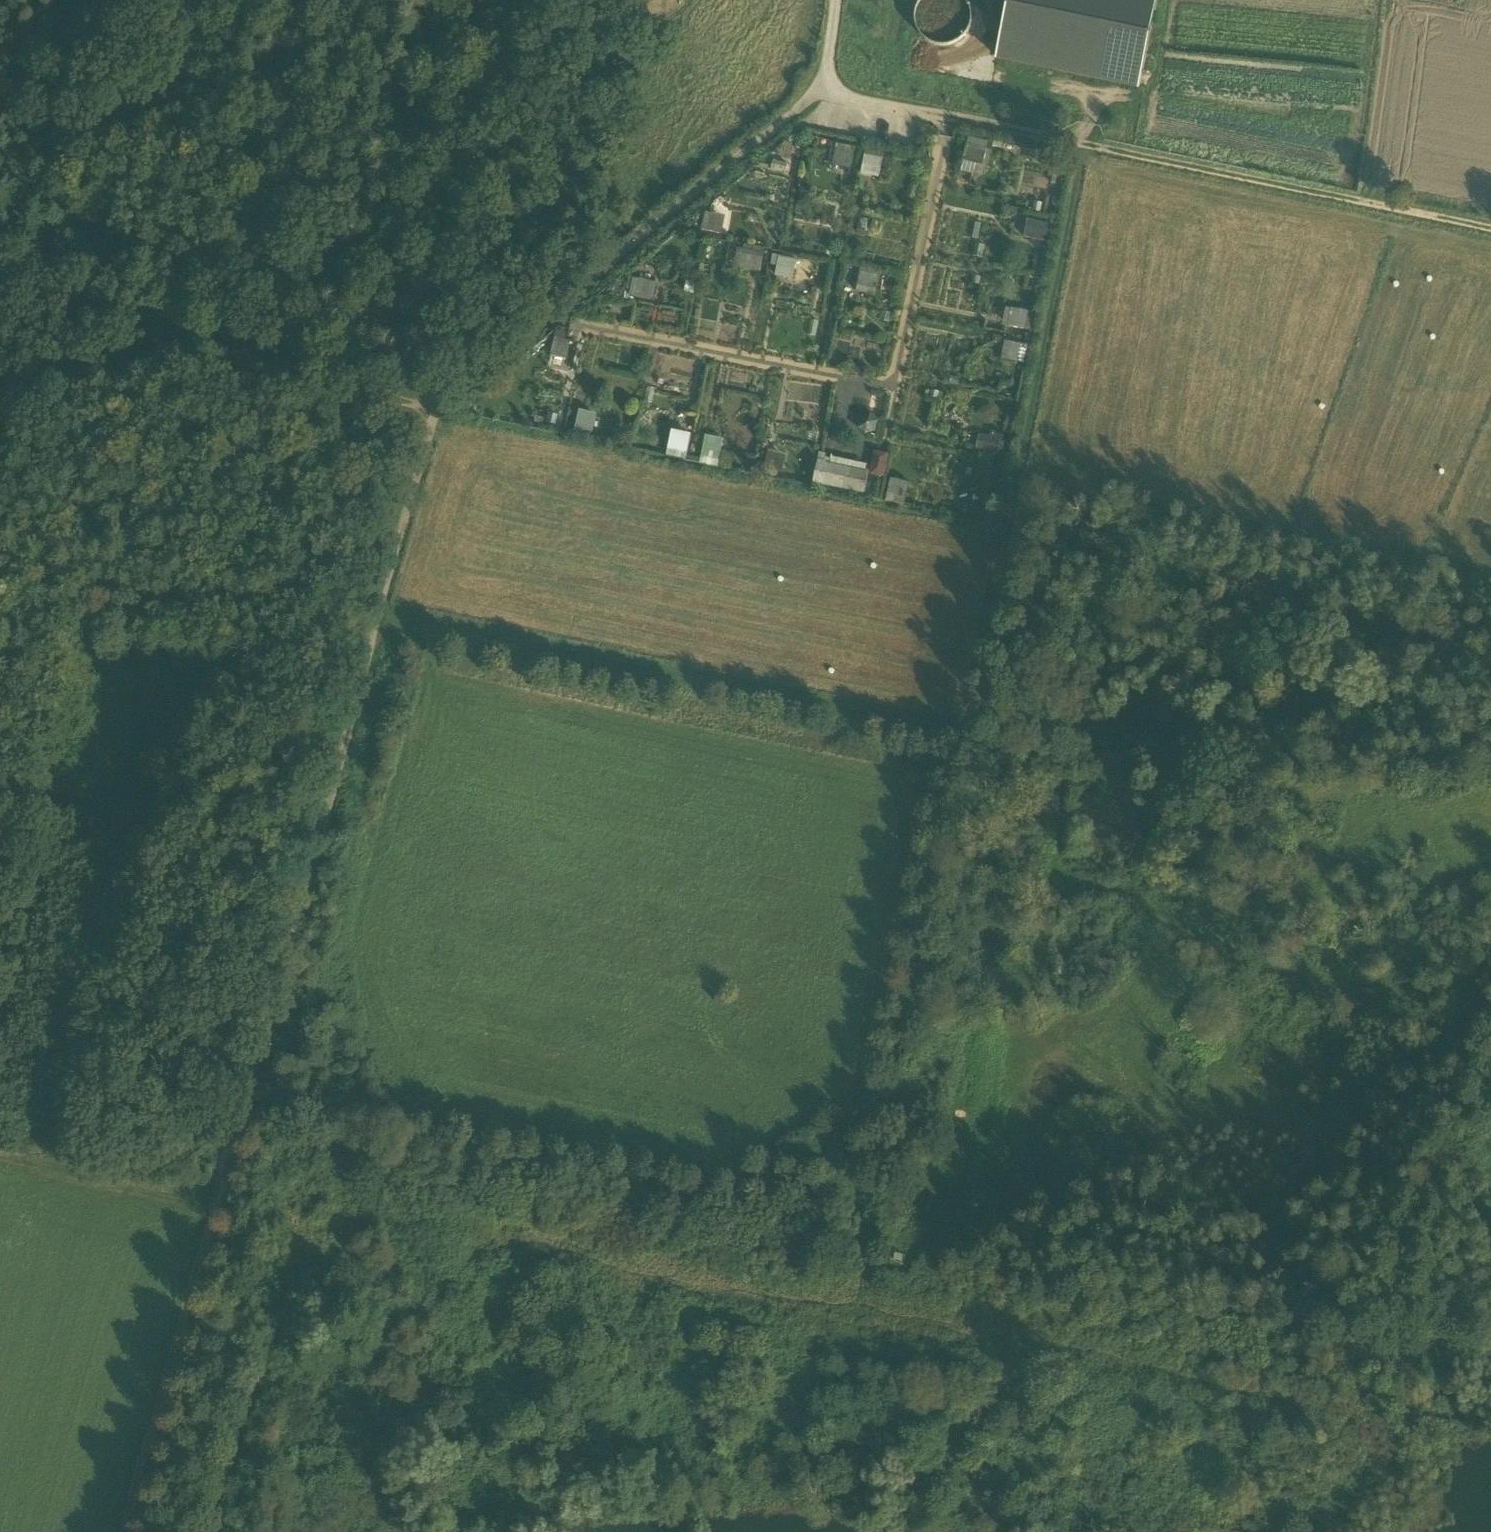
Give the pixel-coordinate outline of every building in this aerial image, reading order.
[(919,3),(917,7),(916,10),(915,14),(915,18),(915,22),(915,25),(917,28),(919,33),(921,36),(924,39),(927,41),(929,43),(933,45),(939,46),(944,47),(949,46),(953,45),(957,43),(961,41),(964,38),(966,35),(968,33),(970,30),(971,27),(971,24),(972,21),(972,18),(972,15),(972,12),(971,10),(970,7),(969,4),(967,2),(966,0),(921,0),(919,3)] [(997,57),(1140,87),(1158,0),(1009,0),(997,57)] [(986,149),(968,145),(966,154),(984,158),(986,149)] [(854,154),(837,150),(835,159),(852,163),(854,154)] [(883,160),(866,157),(864,165),(881,169),(883,160)] [(720,216),(711,214),(708,231),(717,233),(720,216)] [(1046,224),(1038,223),(1035,239),(1043,241),(1046,224)] [(761,271),(765,252),(737,247),(734,266),(761,271)] [(798,262),(781,258),(779,267),(795,271),(798,262)] [(858,284),(874,289),(879,272),(863,268),(858,284)] [(648,282),(640,281),(637,298),(645,300),(648,282)] [(1029,313),(1020,311),(1016,329),(1025,330),(1029,313)] [(565,341),(557,339),(552,356),(561,358),(565,341)] [(1022,346),(1013,344),(1010,361),(1018,363),(1022,346)] [(593,423),(576,419),(574,427),(591,431),(593,423)] [(1003,436),(994,434),(990,450),(999,452),(1003,436)] [(687,443),(670,439),(668,447),(686,451),(687,443)] [(722,449),(704,446),(702,454),(720,458),(722,449)] [(887,476),(890,452),(874,450),(872,475),(887,476)] [(785,462),(767,458),(765,467),(783,471),(785,462)] [(814,483),(864,493),(868,473),(818,462),(814,483)] [(908,487),(891,484),(889,493),(906,496),(908,487)]
